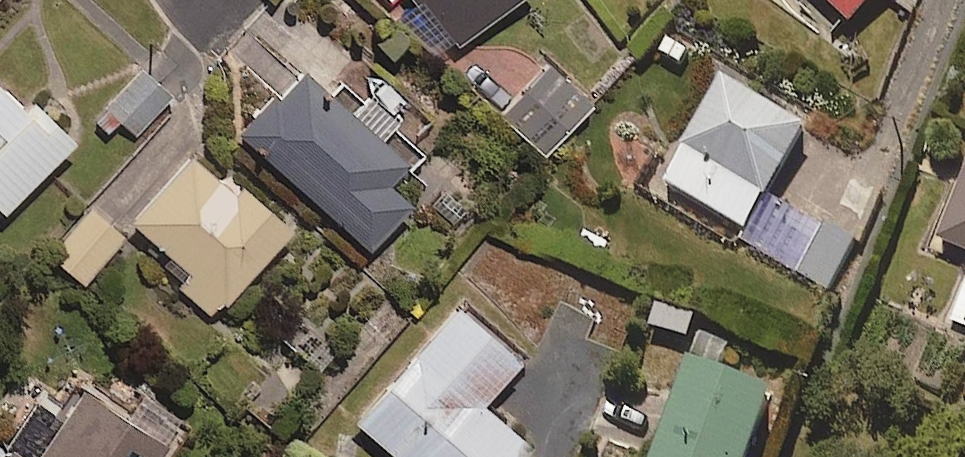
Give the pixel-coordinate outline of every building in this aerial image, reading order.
[(450,43),(502,0),(414,0),(450,43)] [(846,22),(866,0),(822,0),(846,22)] [(583,98),(540,62),(496,114),(539,151),(583,98)] [(227,129),(360,246),(402,199),(380,179),(398,157),(294,66),(271,92),(265,87),(227,129)] [(113,118),(132,134),(166,93),(134,67),(90,119),(103,130),(113,118)] [(679,149),(660,180),(742,228),(762,193),(801,128),(716,78),(675,147),(679,149)] [(64,135),(20,95),(12,103),(0,92),(0,204),(64,135)] [(178,149),(121,217),(185,270),(173,285),(204,311),(215,297),(219,301),(284,224),(230,179),(223,187),(178,149)] [(931,239),(964,252),(964,155),(931,239)] [(818,226),(762,193),(742,228),(737,236),(825,288),(853,241),(821,222),(818,226)] [(42,253),(76,282),(117,234),(83,205),(42,253)] [(343,417),(390,456),(508,456),(522,440),(472,397),(509,354),(443,299),(343,417)] [(681,363),(646,456),(742,456),(766,395),(681,363)] [(157,441),(73,386),(27,456),(147,456),(157,441)] [(2,444),(0,446),(0,456),(21,456),(2,444)]
